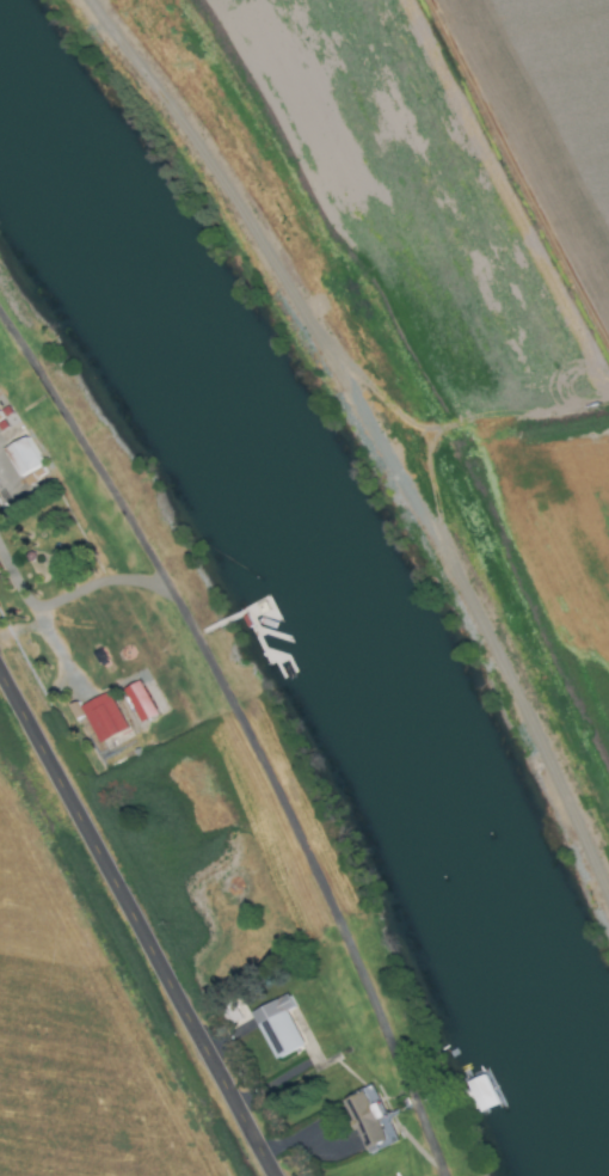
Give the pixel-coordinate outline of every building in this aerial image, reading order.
[(41,466),(27,437),(5,447),(19,477),(41,466)] [(139,722),(155,714),(138,680),(121,688),(139,722)] [(97,742),(125,727),(105,691),(78,706),(97,742)] [(302,1045),(285,1009),(292,1006),(286,994),(251,1010),(273,1058),(302,1045)] [(360,1147),(381,1140),(373,1119),(381,1115),(370,1087),(341,1098),(360,1147)]
